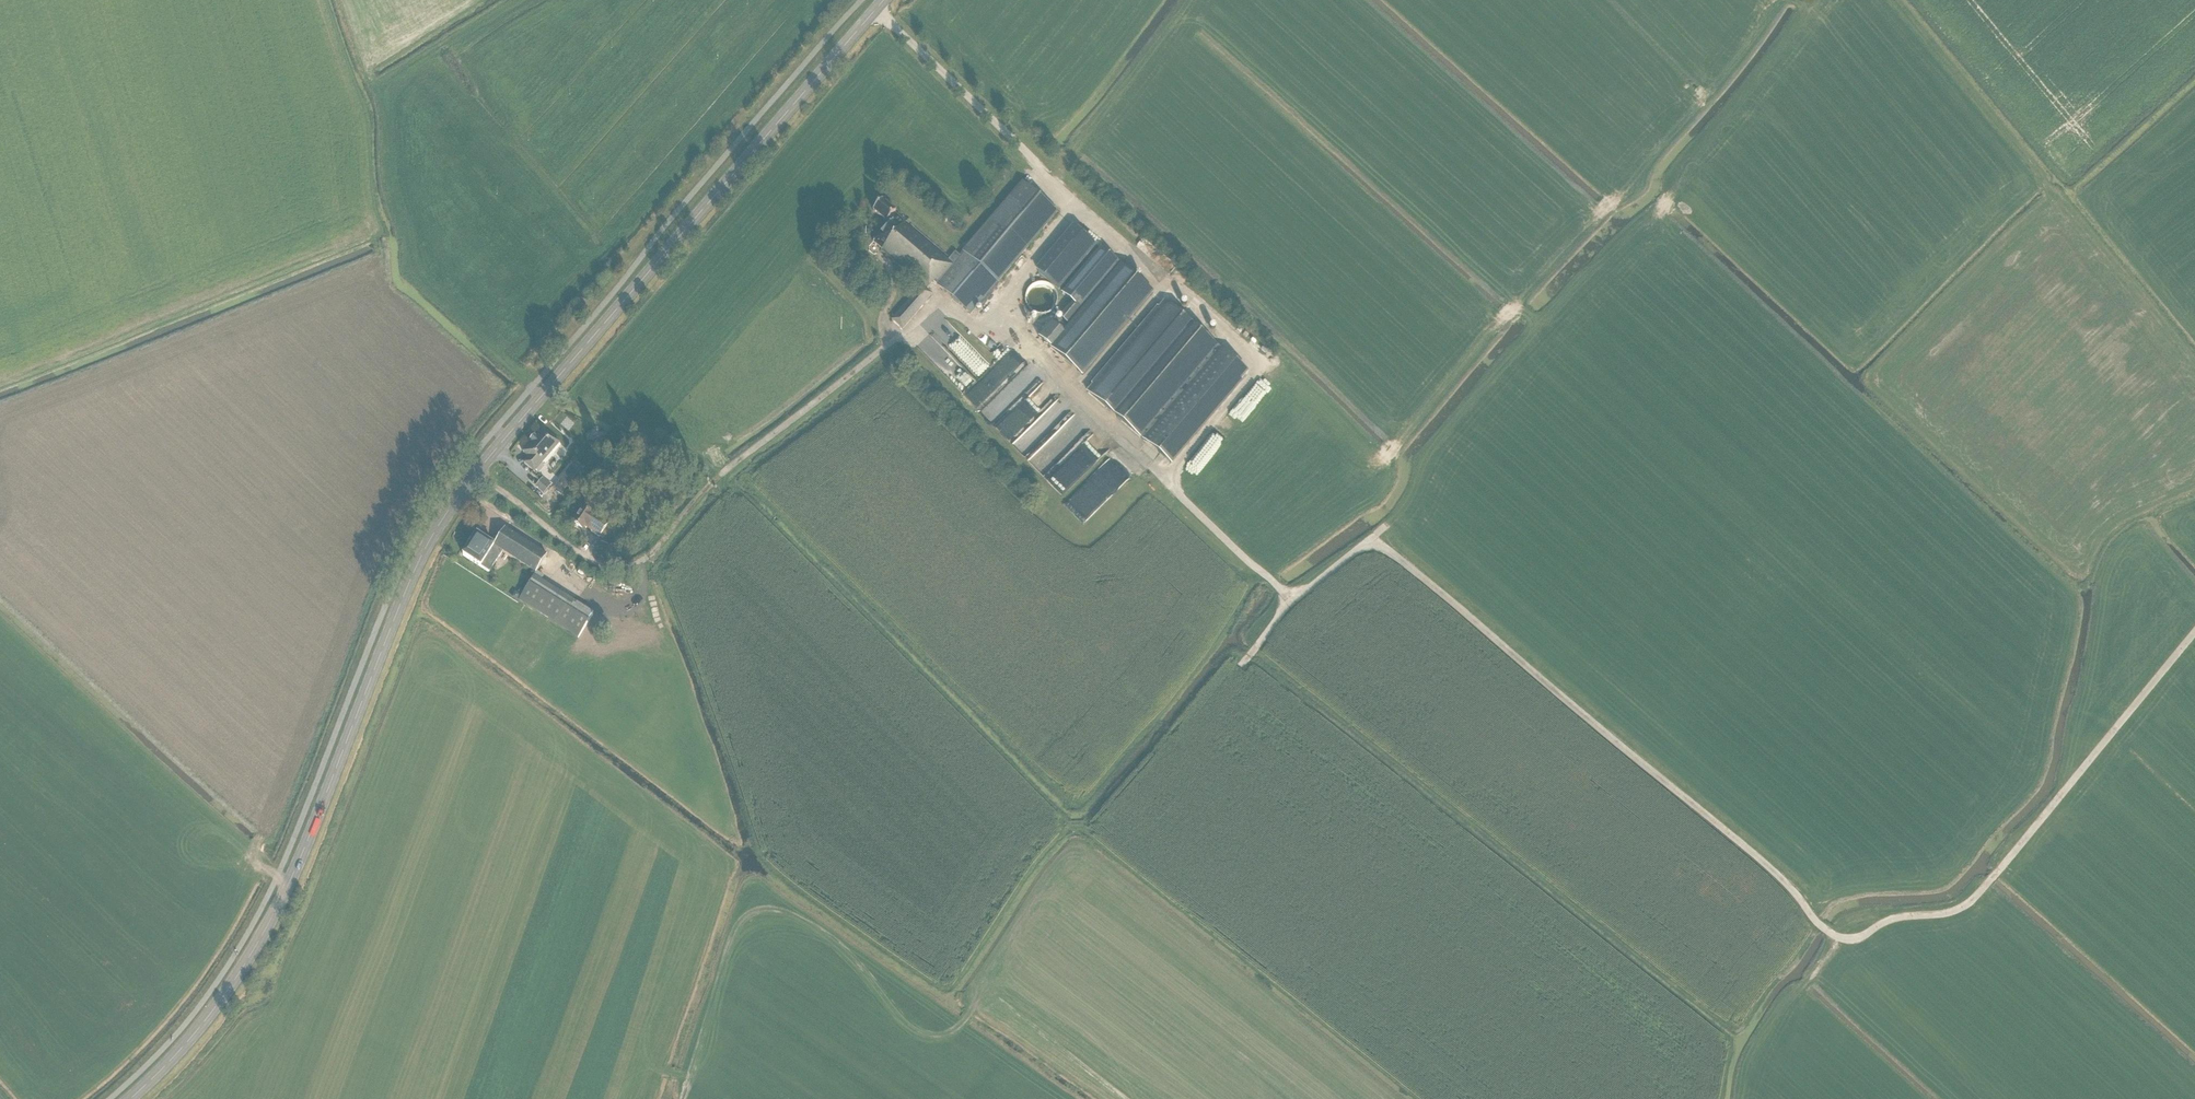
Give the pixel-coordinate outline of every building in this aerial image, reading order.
[(989,221),(959,256),(955,253),(949,259),(906,222),(905,223),(895,214),(896,212),(882,201),(873,211),(889,224),(873,242),(882,249),(881,250),(922,285),(892,319),(903,329),(933,294),(927,289),(934,281),(970,313),(1057,212),(1022,182),(989,221)] [(1035,269),(1059,290),(1096,245),(1076,228),(1073,225),(1035,269)] [(1050,348),(1081,374),(1152,291),(1101,248),(1062,293),(1073,303),(1060,318),(1069,325),(1063,332),(1054,325),(1051,323),(1039,338),(1050,348)] [(1030,310),(1031,311),(1033,312),(1034,313),(1035,314),(1037,314),(1039,315),(1040,315),(1042,315),(1043,315),(1044,315),(1045,314),(1047,314),(1048,313),(1050,312),(1051,311),(1052,310),(1053,310),(1054,308),(1055,306),(1056,305),(1056,304),(1057,303),(1057,302),(1057,300),(1057,299),(1057,298),(1057,297),(1057,295),(1056,293),(1055,291),(1055,290),(1054,289),(1053,288),(1052,286),(1050,285),(1049,285),(1047,284),(1045,283),(1043,283),(1042,283),(1040,283),(1038,283),(1036,284),(1034,284),(1032,285),(1030,287),(1029,288),(1028,289),(1028,290),(1027,291),(1026,293),(1026,294),(1025,296),(1025,297),(1025,298),(1025,300),(1025,302),(1026,304),(1026,305),(1027,307),(1028,308),(1030,310)] [(1171,464),(1248,373),(1165,303),(1088,393),(1171,464)] [(943,326),(953,328),(954,321),(944,319),(943,326)] [(559,443),(542,428),(535,437),(534,436),(529,442),(530,443),(522,452),(528,457),(524,463),(534,472),(559,443)] [(576,463),(575,462),(574,462),(568,470),(577,476),(583,468),(576,463)] [(542,478),(535,486),(544,493),(551,485),(542,478)] [(583,529),(585,526),(600,537),(609,523),(583,506),(572,522),(583,529)] [(477,535),(463,556),(489,573),(503,552),(536,573),(540,567),(547,555),(505,528),(494,546),(477,535)] [(621,553),(622,549),(621,546),(615,544),(602,539),(600,546),(612,550),(613,550),(621,553)] [(593,614),(571,600),(534,576),(521,596),(518,601),(556,625),(577,638),(593,614)]
